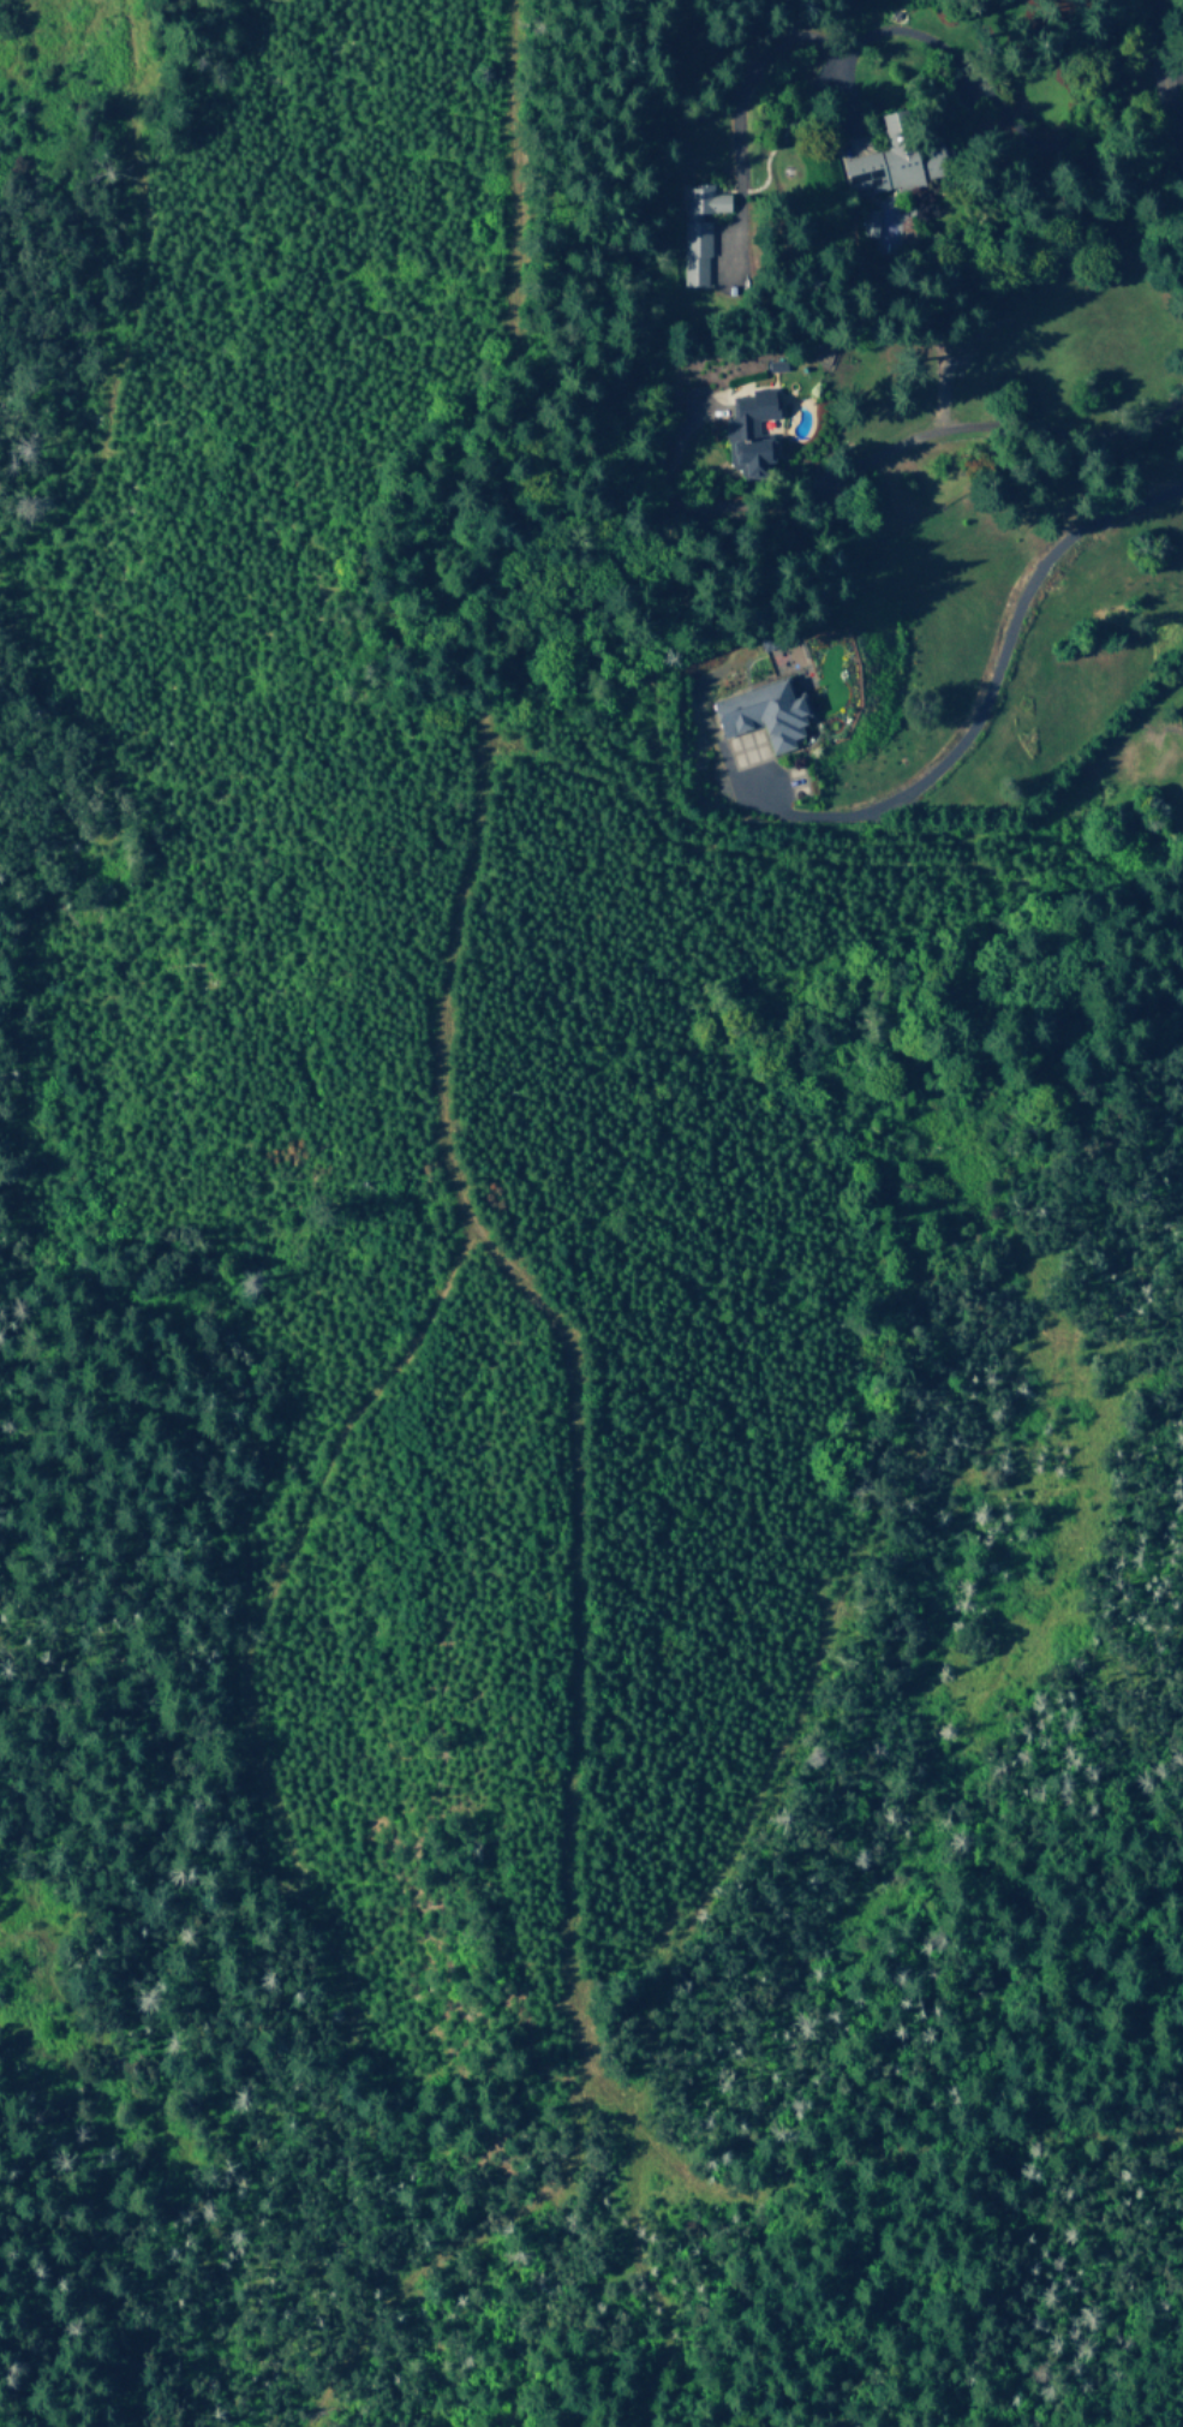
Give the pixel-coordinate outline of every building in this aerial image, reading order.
[(840,159),(845,183),(865,179),(868,195),(920,183),(920,179),(945,173),(938,140),(901,148),(899,136),(903,135),(898,110),(877,115),(885,149),(840,159)] [(682,286),(706,286),(705,215),(727,215),(726,193),(710,193),(709,185),(681,185),(682,286)] [(860,209),(859,236),(874,236),(874,210),(860,209)] [(772,418),(771,388),(748,389),(748,395),(730,396),(731,419),(723,419),(725,467),(736,467),(736,478),(762,477),(762,462),(769,462),(768,438),(755,439),(754,419),(772,418)] [(709,702),(719,737),(760,726),(768,756),(792,749),(789,738),(802,735),(797,717),(806,714),(801,696),(788,699),(783,682),(709,702)]
